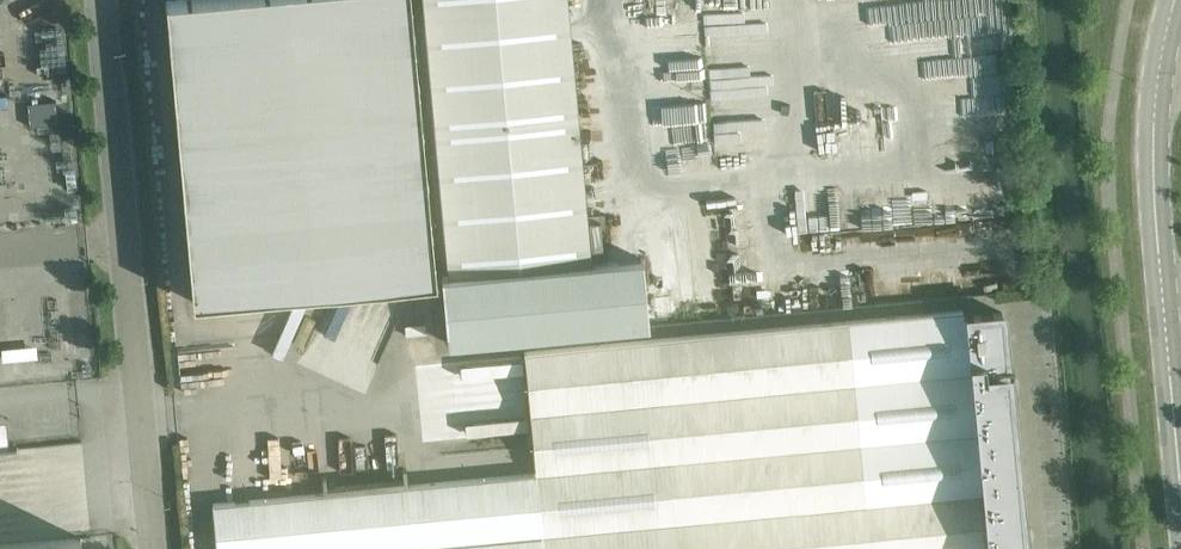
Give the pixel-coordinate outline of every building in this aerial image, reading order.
[(194,302),(436,280),(411,0),(166,0),(194,302)] [(423,0),(434,113),(448,276),(442,276),(448,342),(649,324),(643,259),(591,263),(578,113),(567,0),(423,0)] [(212,503),(217,548),(1018,548),(1001,369),(970,372),(964,310),(524,351),(536,473),(212,503)] [(82,537),(79,538),(0,545),(0,548),(83,548),(82,537)]
